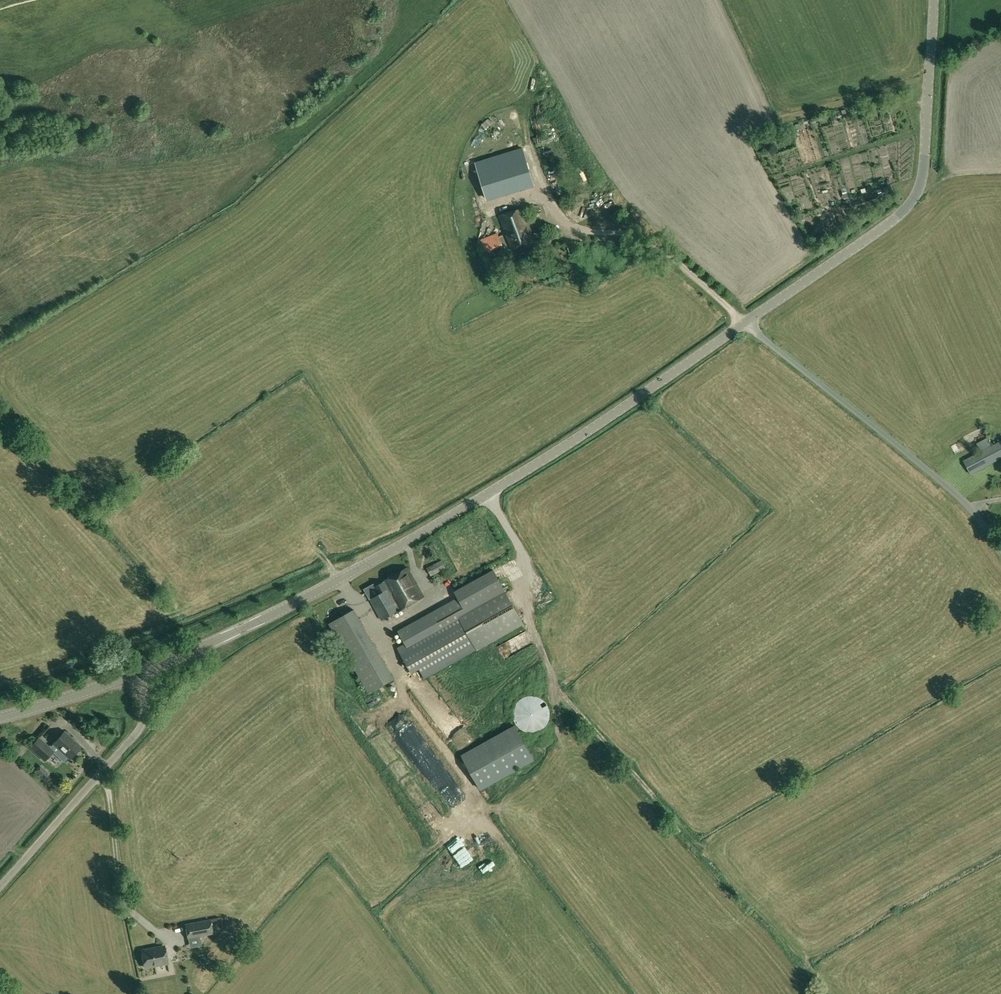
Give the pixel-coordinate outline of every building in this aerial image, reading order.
[(534,185),(523,147),(475,162),(486,199),(534,185)] [(510,249),(535,241),(540,239),(537,232),(533,233),(525,208),(500,215),(506,233),(505,234),(510,249)] [(971,474),(1000,458),(1000,441),(991,446),(987,438),(977,443),(981,451),(963,460),(971,474)] [(431,576),(446,568),(442,560),(427,568),(431,576)] [(408,568),(387,579),(384,581),(385,581),(375,586),(379,594),(370,599),(382,620),(424,597),(408,568)] [(477,649),(523,624),(503,589),(493,570),(454,591),(458,597),(398,630),(405,644),(398,648),(412,673),(419,669),(425,678),(477,649)] [(392,681),(352,612),(329,625),(369,694),(392,681)] [(461,755),(481,790),(533,760),(514,725),(461,755)] [(66,731),(54,743),(50,747),(39,737),(29,747),(45,762),(54,752),(64,761),(68,757),(70,759),(82,746),(66,731)] [(210,920),(185,925),(188,938),(212,933),(210,920)] [(145,967),(167,963),(164,946),(142,951),(145,967)]
